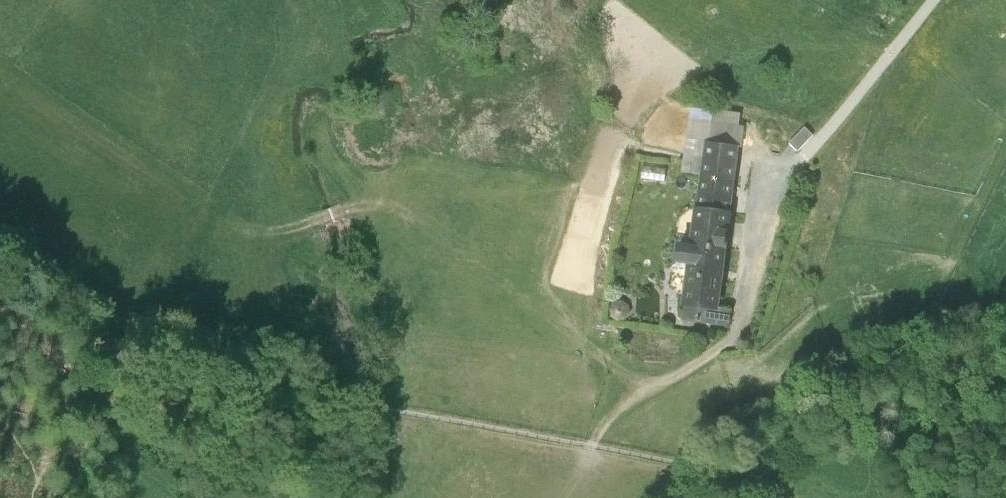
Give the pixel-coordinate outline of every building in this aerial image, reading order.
[(725,137),(723,147),(735,149),(736,138),(725,137)] [(709,145),(700,210),(726,213),(735,149),(723,147),(709,145)] [(695,209),(689,252),(724,257),(730,214),(726,213),(700,210),(695,209)] [(716,310),(724,257),(689,252),(676,251),(674,267),(687,269),(682,306),(685,306),(716,310)] [(730,312),(716,310),(685,306),(683,321),(728,327),(730,312)]
